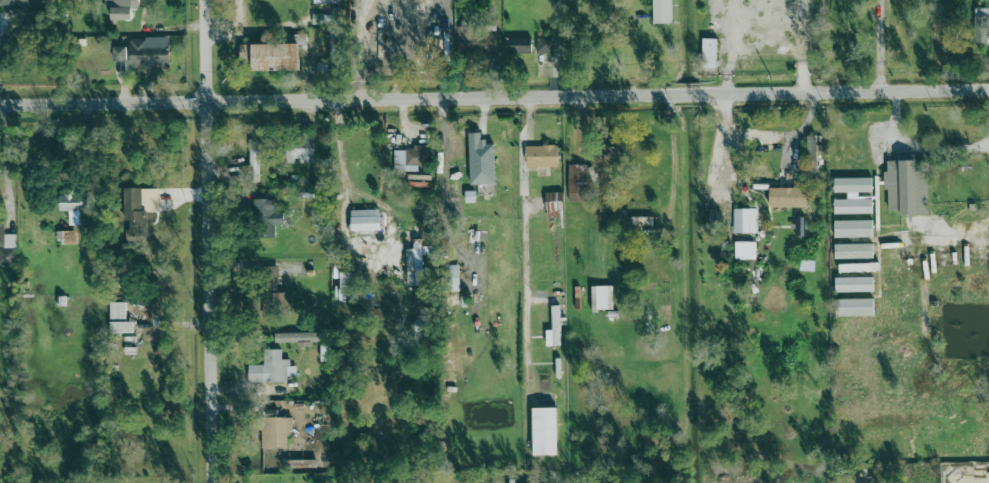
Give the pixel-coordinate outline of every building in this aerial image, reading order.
[(111,9),(111,21),(132,21),(132,9),(138,10),(139,0),(104,0),(104,8),(111,9)] [(673,24),(673,0),(654,0),(654,24),(673,24)] [(975,44),(988,44),(988,9),(975,9),(975,44)] [(497,29),(457,28),(457,54),(497,55),(497,29)] [(169,38),(130,39),(131,69),(170,68),(169,38)] [(532,54),(532,39),(506,38),(506,54),(532,54)] [(552,54),(553,39),(537,38),(537,54),(552,54)] [(702,69),(717,69),(717,39),(703,39),(702,69)] [(252,72),(301,71),(300,44),(240,45),(240,62),(251,61),(252,72)] [(126,47),(113,48),(114,62),(127,62),(126,47)] [(470,186),(496,185),(495,143),(482,143),(481,134),(469,134),(470,186)] [(808,175),(817,175),(816,136),(807,136),(808,175)] [(314,138),(285,137),(284,164),(297,165),(297,164),(314,165),(314,138)] [(394,151),(395,173),(419,172),(419,167),(430,166),(430,145),(413,146),(413,150),(394,151)] [(526,168),(558,167),(558,146),(526,147),(526,168)] [(249,175),(259,175),(260,148),(250,148),(249,175)] [(901,216),(927,215),(925,161),(888,162),(888,171),(884,172),(884,191),(888,190),(889,211),(901,211),(901,216)] [(568,165),(569,203),(588,202),(587,165),(568,165)] [(835,215),(873,214),(873,200),(859,200),(859,193),(873,193),(872,178),(834,179),(834,194),(847,193),(847,200),(834,200),(835,215)] [(770,188),(770,208),(807,209),(808,189),(770,188)] [(159,189),(125,189),(125,223),(130,223),(130,236),(150,235),(150,212),(159,212),(159,189)] [(61,212),(69,212),(69,219),(79,219),(79,209),(88,209),(88,192),(60,193),(61,212)] [(562,193),(545,194),(546,218),(563,217),(562,193)] [(275,200),(255,200),(255,238),(275,238),(275,226),(284,225),(284,212),(276,212),(275,200)] [(733,210),(734,234),(758,234),(758,209),(733,210)] [(351,232),(381,231),(380,210),(350,211),(351,232)] [(653,217),(630,218),(630,227),(653,226),(653,217)] [(873,221),(835,221),(835,238),(873,238),(873,221)] [(16,266),(16,235),(4,235),(4,223),(0,223),(0,266),(16,266)] [(76,232),(56,232),(57,245),(76,244),(76,232)] [(407,286),(423,286),(422,255),(432,255),(432,247),(422,247),(422,240),(413,240),(413,249),(407,249),(407,286)] [(756,243),(735,243),(735,260),(756,260),(756,243)] [(874,245),(835,245),(835,260),(874,260),(874,245)] [(839,273),(880,272),(880,263),(839,264),(839,273)] [(459,266),(445,266),(446,292),(459,291),(459,266)] [(277,267),(258,268),(259,278),(278,277),(277,267)] [(874,278),(836,278),(836,293),(874,293),(874,278)] [(613,286),(592,287),(592,311),(614,311),(613,286)] [(291,309),(291,295),(263,295),(263,310),(291,309)] [(874,299),(836,300),(836,318),(874,317),(874,299)] [(134,334),(134,323),(126,323),(126,303),(110,303),(110,334),(134,334)] [(552,331),(546,331),(546,347),(561,347),(560,306),(551,307),(552,331)] [(274,334),(274,343),(298,343),(298,348),(313,347),(313,333),(274,334)] [(249,383),(287,383),(287,377),(296,377),(296,367),(290,367),(290,360),(282,360),(282,350),(263,350),(264,365),(248,366),(249,383)] [(533,407),(534,455),(558,455),(557,407),(533,407)] [(287,447),(287,431),(292,431),(292,416),(260,417),(261,448),(287,447)]
